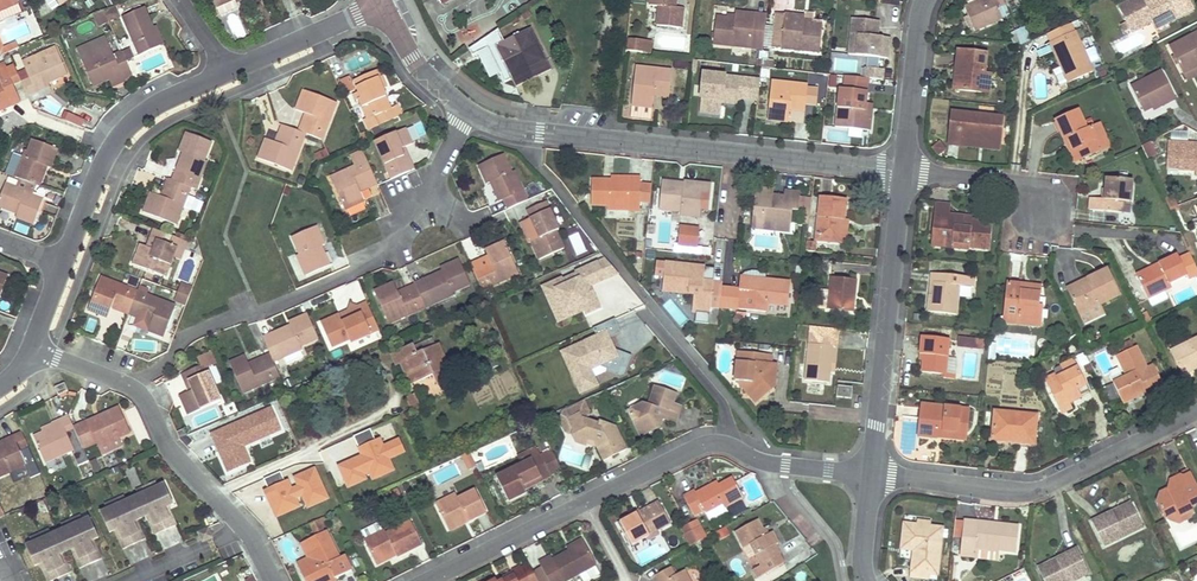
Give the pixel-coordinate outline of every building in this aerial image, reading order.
[(19,4),(17,0),(0,0),(0,12),(19,4)] [(650,6),(659,7),(657,26),(682,28),(684,9),(675,8),(676,0),(651,0),(650,6)] [(966,9),(976,32),(1003,19),(998,8),(1006,5),(1004,0),(985,0),(966,9)] [(1188,0),(1150,0),(1145,3),(1143,0),(1131,0),(1119,7),(1127,22),(1121,25),(1125,32),(1131,29),(1133,34),(1154,22),(1174,12),(1177,19),(1194,10),(1188,0)] [(19,4),(0,12),(0,21),(22,12),(19,4)] [(146,8),(124,17),(141,56),(162,47),(154,29),(146,8)] [(98,26),(110,21),(105,11),(102,12),(93,16),(98,26)] [(735,19),(716,17),(714,44),(752,48),(764,50),(764,47),(766,26),(767,15),(756,14),(736,12),(735,19)] [(1177,19),(1174,12),(1154,22),(1158,29),(1177,19)] [(806,16),(774,13),(773,27),(771,47),(820,52),(823,26),(805,24),(806,16)] [(806,14),(806,16),(805,24),(823,26),(823,21),(814,21),(814,14),(806,14)] [(872,21),(853,19),(849,55),(888,58),(890,38),(878,37),(871,37),(872,21)] [(879,22),(872,21),(871,37),(878,37),(879,22)] [(1052,41),(1051,41),(1059,58),(1063,66),(1070,82),(1094,71),(1072,24),(1049,34),(1052,41)] [(773,27),(766,26),(764,47),(771,47),(773,27)] [(1031,41),(1025,26),(1016,30),(1022,45),(1031,41)] [(158,28),(154,29),(162,47),(166,45),(158,28)] [(493,69),(495,69),(496,69),(499,69),(501,73),(505,82),(512,78),(516,87),(552,70),(531,28),(504,41),(499,30),(471,49),(473,54),(479,52),(488,47),(492,55),(491,56),(489,58),(488,60),(488,62),(489,66),(490,67),(492,68),(493,69)] [(1170,48),(1184,75),(1196,68),(1196,34),(1170,48)] [(78,47),(84,63),(113,50),(106,35),(78,47)] [(644,41),(629,39),(628,49),(643,51),(644,41)] [(651,41),(644,41),(643,51),(650,51),(651,41)] [(17,43),(9,47),(11,52),(19,48),(17,43)] [(1022,46),(1021,55),(1030,56),(1032,43),(1022,46)] [(1048,44),(1035,49),(1039,57),(1051,53),(1048,44)] [(0,46),(0,56),(11,52),(9,47),(4,49),(2,45),(0,46)] [(18,74),(21,81),(28,97),(37,94),(35,90),(48,85),(69,76),(56,46),(22,60),(27,71),(18,74)] [(488,47),(479,52),(492,78),(501,73),(499,69),(496,69),(495,69),(493,69),(492,68),(490,67),(489,66),(488,62),(488,60),(489,58),(491,56),(492,55),(488,47)] [(123,52),(127,62),(135,59),(130,49),(123,52)] [(113,50),(84,63),(94,86),(111,79),(122,74),(124,77),(132,73),(127,62),(123,52),(115,56),(113,50)] [(959,50),(957,70),(961,70),(959,90),(983,92),(984,74),(986,53),(959,50)] [(689,60),(675,58),(674,68),(688,70),(689,60)] [(767,60),(762,60),(761,67),(774,69),(774,61),(767,60)] [(13,84),(21,81),(18,74),(14,64),(6,68),(0,70),(0,108),(9,104),(11,107),(21,103),(13,84)] [(1063,66),(1058,69),(1066,85),(1067,84),(1070,82),(1063,66)] [(672,71),(636,67),(631,118),(652,120),(654,95),(654,89),(670,90),(672,71)] [(1184,75),(1187,81),(1196,76),(1196,68),(1184,75)] [(380,70),(355,81),(363,98),(359,99),(369,120),(388,112),(379,91),(382,89),(388,87),(380,70)] [(1177,99),(1162,70),(1134,86),(1146,111),(1153,108),(1167,101),(1168,103),(1177,99)] [(122,74),(111,79),(115,89),(135,80),(132,73),(124,77),(122,74)] [(760,79),(704,74),(701,112),(721,115),(722,102),(723,95),(739,97),(758,98),(760,79)] [(984,74),(983,92),(989,93),(991,75),(984,74)] [(354,88),(349,75),(339,79),(345,92),(354,88)] [(868,82),(842,79),(838,110),(837,128),(870,131),(872,111),(866,111),(868,82)] [(772,81),(767,120),(789,122),(790,109),(790,102),(806,104),(808,84),(772,81)] [(48,85),(35,90),(37,94),(50,88),(48,85)] [(37,94),(28,97),(31,102),(52,93),(50,88),(37,94)] [(382,89),(379,91),(388,112),(369,120),(365,122),(369,130),(404,115),(399,106),(392,109),(382,89)] [(670,90),(654,89),(654,95),(670,97),(670,90)] [(304,91),(297,110),(306,113),(310,115),(303,133),(306,134),(323,141),(338,103),(304,91)] [(739,97),(723,95),(722,102),(738,104),(739,97)] [(260,97),(263,122),(273,120),(270,96),(260,97)] [(1153,108),(1155,111),(1168,103),(1167,101),(1153,108)] [(806,104),(790,102),(790,109),(806,110),(806,104)] [(0,108),(0,112),(11,107),(9,104),(0,108)] [(1079,110),(1057,120),(1066,139),(1070,138),(1080,160),(1104,149),(1093,127),(1088,129),(1079,110)] [(62,120),(82,128),(85,120),(65,112),(62,120)] [(306,113),(298,131),(303,133),(310,115),(306,113)] [(1002,117),(954,113),(951,140),(959,141),(960,137),(981,139),(1000,141),(1002,117)] [(1102,123),(1093,127),(1104,149),(1112,145),(1102,123)] [(280,144),(286,127),(282,125),(276,142),(280,144)] [(267,139),(260,159),(292,172),(306,134),(303,133),(298,131),(286,127),(280,144),(276,142),(267,139)] [(406,129),(376,143),(392,179),(410,171),(401,149),(406,147),(412,144),(406,129)] [(187,134),(180,152),(184,153),(189,155),(178,182),(191,187),(198,190),(209,163),(205,161),(211,143),(187,134)] [(1070,138),(1066,139),(1076,162),(1080,160),(1070,138)] [(21,157),(13,176),(20,179),(35,185),(43,165),(49,167),(51,168),(58,149),(31,139),(27,151),(24,150),(21,157)] [(939,142),(933,148),(939,155),(945,149),(939,142)] [(1148,159),(1157,156),(1151,142),(1142,145),(1148,159)] [(1169,142),(1168,155),(1179,156),(1178,171),(1189,171),(1190,167),(1195,168),(1195,172),(1195,175),(1196,176),(1196,150),(1179,150),(1180,142),(1169,142)] [(406,147),(401,149),(410,171),(415,169),(406,147)] [(325,148),(315,153),(319,161),(329,156),(325,148)] [(463,152),(455,148),(441,173),(449,177),(463,152)] [(13,176),(21,157),(7,151),(0,168),(0,171),(13,176)] [(189,155),(184,153),(173,181),(178,182),(189,155)] [(504,155),(479,166),(488,183),(491,182),(496,180),(505,199),(509,208),(528,200),(524,191),(515,172),(512,173),(504,155)] [(1179,156),(1168,155),(1167,170),(1178,171),(1179,156)] [(368,161),(332,177),(346,210),(365,201),(361,192),(359,188),(376,179),(368,161)] [(49,167),(43,165),(35,185),(41,187),(49,167)] [(611,179),(593,178),(592,205),(609,205),(630,205),(630,210),(630,211),(641,211),(641,201),(642,184),(642,177),(629,176),(629,180),(611,179)] [(1133,180),(1108,178),(1106,199),(1091,198),(1090,210),(1123,213),(1124,202),(1131,202),(1133,180)] [(35,185),(20,179),(17,187),(28,192),(27,194),(31,195),(35,185)] [(168,179),(162,197),(166,198),(172,180),(168,179)] [(376,179),(359,188),(361,192),(378,183),(376,179)] [(151,193),(144,213),(177,225),(191,187),(178,182),(173,181),(172,180),(166,198),(162,197),(151,193)] [(496,180),(491,182),(501,201),(505,199),(496,180)] [(678,183),(662,181),(660,209),(682,212),(682,207),(701,209),(703,194),(710,195),(711,184),(685,181),(684,187),(677,186),(678,183)] [(0,199),(0,202),(20,210),(18,215),(16,218),(35,225),(45,201),(31,195),(27,194),(28,192),(17,187),(6,183),(0,199)] [(653,185),(642,184),(641,201),(651,202),(653,185)] [(793,211),(799,211),(797,223),(809,224),(812,199),(800,198),(800,193),(785,191),(785,195),(785,199),(781,199),(781,195),(774,194),(775,190),(757,189),(753,221),(776,223),(776,230),(791,232),(792,223),(789,223),(790,210),(793,211)] [(710,195),(703,194),(701,209),(709,210),(710,195)] [(1173,195),(1166,198),(1171,209),(1173,214),(1180,211),(1173,195)] [(847,199),(822,196),(817,239),(842,242),(845,218),(847,199)] [(18,215),(20,210),(0,202),(0,208),(18,215)] [(547,202),(529,209),(533,218),(522,222),(530,242),(533,241),(540,259),(565,248),(557,231),(560,230),(547,202)] [(1131,202),(1124,202),(1123,213),(1130,214),(1131,202)] [(951,205),(937,203),(935,226),(942,228),(941,241),(954,243),(954,248),(970,249),(970,247),(988,249),(992,223),(971,221),(970,224),(962,223),(963,216),(950,215),(951,205)] [(701,209),(682,207),(682,212),(681,215),(701,216),(701,209)] [(776,223),(753,221),(753,227),(776,230),(776,223)] [(318,226),(294,237),(301,254),(299,256),(307,276),(327,267),(318,247),(322,245),(326,243),(318,226)] [(700,229),(680,226),(678,245),(698,247),(700,229)] [(942,228),(935,226),(934,245),(954,248),(954,243),(941,241),(942,228)] [(151,249),(141,245),(134,264),(166,276),(174,255),(180,239),(161,231),(158,230),(154,239),(158,240),(154,250),(151,249)] [(187,241),(180,239),(174,255),(181,257),(187,241)] [(817,242),(807,241),(806,250),(816,251),(817,242)] [(505,242),(486,250),(489,255),(491,262),(474,271),(483,291),(520,274),(505,242)] [(322,245),(318,247),(327,267),(331,265),(322,245)] [(1160,264),(1162,269),(1140,280),(1149,299),(1172,288),(1171,284),(1188,276),(1189,280),(1196,276),(1196,268),(1193,259),(1191,254),(1180,259),(1179,255),(1160,264)] [(489,255),(471,264),(474,271),(491,262),(489,255)] [(620,274),(607,258),(576,272),(577,274),(564,280),(566,285),(554,291),(558,301),(561,300),(568,313),(584,306),(585,309),(587,313),(600,307),(594,295),(592,296),(588,289),(620,274)] [(442,268),(443,272),(445,277),(418,289),(426,306),(427,307),(454,295),(453,293),(471,285),(460,260),(442,268)] [(666,263),(664,291),(695,294),(694,322),(710,324),(711,306),(720,307),(722,287),(722,284),(714,282),(715,273),(706,271),(706,267),(685,265),(684,269),(678,269),(678,264),(666,263)] [(1160,264),(1137,275),(1140,280),(1162,269),(1160,264)] [(1108,269),(1088,278),(1090,282),(1071,292),(1081,315),(1101,305),(1121,295),(1108,269)] [(445,277),(443,272),(416,284),(416,285),(418,289),(445,277)] [(949,274),(933,273),(932,282),(935,282),(933,295),(931,295),(929,311),(957,314),(960,285),(976,287),(977,278),(949,274)] [(857,279),(832,276),(829,309),(854,311),(857,279)] [(102,277),(90,311),(109,318),(112,309),(114,304),(132,311),(139,292),(102,277)] [(568,313),(561,300),(558,301),(554,291),(566,285),(564,280),(563,278),(543,287),(558,321),(585,309),(584,306),(568,313)] [(740,289),(722,287),(720,307),(767,312),(768,303),(789,305),(791,281),(767,278),(766,282),(741,280),(740,289)] [(1088,278),(1068,287),(1071,292),(1090,282),(1088,278)] [(394,282),(375,291),(390,324),(426,306),(418,289),(400,297),(398,292),(394,282)] [(1042,286),(1009,282),(1005,314),(1019,316),(1019,319),(1042,321),(1043,306),(1039,306),(1042,286)] [(190,297),(193,288),(183,285),(180,293),(190,297)] [(416,285),(398,292),(400,297),(418,289),(416,285)] [(146,294),(148,289),(141,286),(139,292),(146,294)] [(139,292),(132,311),(153,319),(149,331),(165,337),(176,306),(146,294),(139,292)] [(1153,307),(1169,299),(1165,292),(1149,300),(1153,307)] [(177,301),(187,304),(190,297),(180,293),(177,301)] [(132,311),(114,304),(112,309),(130,315),(132,311)] [(360,306),(321,323),(333,348),(350,339),(352,342),(380,329),(369,305),(361,308),(360,306)] [(1101,305),(1081,315),(1085,323),(1105,313),(1101,305)] [(132,311),(130,315),(139,318),(136,327),(149,331),(153,319),(132,311)] [(319,339),(308,314),(291,322),(292,326),(294,330),(266,342),(271,354),(273,358),(275,361),(303,349),(302,346),(319,339)] [(1019,316),(1005,314),(1005,321),(1041,326),(1042,321),(1019,319),(1019,316)] [(574,355),(581,372),(573,376),(577,384),(581,383),(585,391),(598,385),(590,369),(599,365),(607,369),(606,371),(618,375),(621,366),(627,368),(632,356),(613,349),(609,338),(621,332),(616,319),(594,329),(597,336),(585,342),(588,349),(574,355)] [(292,326),(264,338),(266,342),(294,330),(292,326)] [(833,345),(823,344),(824,333),(816,333),(815,343),(809,343),(805,380),(830,382),(831,364),(833,345)] [(839,335),(824,333),(823,344),(833,345),(831,364),(836,364),(839,335)] [(923,372),(945,375),(945,378),(955,379),(958,358),(948,358),(950,339),(922,336),(920,353),(925,354),(924,360),(923,372)] [(982,349),(984,340),(970,338),(969,344),(969,347),(982,349)] [(1171,350),(1181,371),(1196,364),(1195,361),(1196,361),(1196,338),(1171,350)] [(432,339),(394,356),(398,365),(402,364),(411,384),(433,374),(438,385),(454,378),(439,345),(435,347),(432,339)] [(588,349),(585,342),(562,352),(573,376),(581,372),(574,355),(588,349)] [(1137,346),(1117,354),(1128,376),(1115,382),(1125,403),(1147,392),(1143,385),(1150,381),(1152,385),(1162,380),(1154,365),(1148,368),(1137,346)] [(203,366),(187,373),(195,389),(190,392),(181,396),(190,415),(223,401),(207,364),(217,360),(213,352),(199,358),(203,366)] [(271,354),(250,364),(251,368),(273,358),(271,354)] [(772,357),(738,354),(736,383),(751,385),(750,397),(763,398),(764,390),(774,391),(776,367),(771,366),(772,357)] [(246,355),(231,362),(245,393),(282,376),(280,373),(278,369),(275,361),(273,358),(251,368),(250,364),(246,355)] [(343,361),(345,365),(353,362),(351,357),(343,361)] [(1075,360),(1061,366),(1063,371),(1056,374),(1058,377),(1078,367),(1075,360)] [(1196,367),(1196,361),(1195,361),(1196,364),(1181,371),(1183,374),(1196,367)] [(285,366),(278,369),(280,373),(282,376),(282,378),(289,375),(285,366)] [(1056,374),(1045,380),(1062,413),(1072,408),(1070,403),(1082,397),(1078,390),(1088,386),(1078,367),(1058,377),(1056,374)] [(187,373),(182,375),(190,392),(195,389),(187,373)] [(295,385),(291,378),(286,380),(289,387),(295,385)] [(1150,381),(1143,385),(1147,392),(1148,395),(1155,391),(1152,385),(1150,381)] [(65,383),(55,388),(59,395),(69,391),(65,383)] [(751,385),(736,383),(750,397),(751,385)] [(644,402),(628,410),(639,430),(649,425),(651,430),(662,425),(665,419),(668,411),(678,415),(682,406),(674,403),(677,393),(655,386),(649,404),(644,402)] [(1088,386),(1078,390),(1082,397),(1091,393),(1088,386)] [(853,388),(840,387),(839,397),(851,399),(853,388)] [(758,405),(774,391),(764,390),(763,398),(750,397),(758,405)] [(409,398),(417,417),(423,414),(415,395),(409,398)] [(564,411),(574,431),(573,436),(577,444),(588,447),(589,442),(596,444),(598,449),(604,461),(628,449),(616,426),(600,421),(599,424),(587,420),(590,412),(585,401),(564,411)] [(923,405),(919,436),(939,437),(939,436),(939,430),(966,433),(969,409),(923,405)] [(88,421),(74,427),(84,449),(98,443),(99,447),(121,438),(131,433),(120,407),(100,416),(102,421),(91,426),(88,421)] [(272,407),(264,411),(273,433),(282,429),(272,407)] [(264,411),(213,433),(229,471),(251,461),(244,446),(252,442),(250,438),(255,435),(257,440),(273,433),(264,411)] [(574,431),(564,411),(559,422),(565,434),(566,433),(573,436),(574,431)] [(678,415),(668,411),(665,419),(676,423),(678,415)] [(995,411),(993,435),(1015,437),(1014,441),(1014,443),(1034,444),(1037,415),(995,411)] [(100,416),(88,421),(91,426),(102,421),(100,416)] [(61,420),(53,424),(55,428),(43,433),(34,437),(46,463),(75,450),(61,420)] [(53,424),(41,429),(43,433),(55,428),(53,424)] [(649,425),(639,430),(642,435),(651,430),(649,425)] [(966,433),(939,430),(939,436),(966,438),(966,433)] [(406,453),(399,438),(384,445),(381,437),(375,440),(371,431),(355,438),(359,447),(363,455),(339,465),(346,480),(350,489),(368,480),(366,475),(370,473),(374,482),(396,472),(391,460),(406,453)] [(38,468),(30,449),(22,432),(13,436),(16,439),(3,445),(0,446),(0,477),(27,464),(31,471),(38,468)] [(13,436),(1,441),(3,445),(16,439),(13,436)] [(121,438),(99,447),(102,453),(104,457),(125,447),(121,438)] [(98,443),(84,449),(88,459),(102,453),(99,447),(98,443)] [(523,464),(541,455),(537,448),(519,457),(523,464)] [(523,464),(496,477),(509,502),(526,493),(524,489),(522,486),(539,478),(541,481),(551,476),(550,475),(561,469),(551,449),(541,455),(523,464)] [(80,465),(88,461),(83,451),(75,455),(80,465)] [(476,467),(470,453),(462,457),(468,471),(476,467)] [(292,488),(289,480),(284,482),(280,473),(265,480),(269,489),(264,491),(276,519),(301,508),(297,499),(303,497),(308,509),(330,500),(316,467),(294,477),(298,486),(292,488)] [(1190,474),(1187,468),(1179,473),(1180,475),(1170,480),(1169,490),(1170,492),(1175,488),(1173,486),(1174,482),(1190,474)] [(1190,474),(1174,482),(1173,486),(1175,488),(1170,492),(1169,490),(1161,493),(1158,503),(1166,519),(1177,514),(1182,515),(1183,517),(1193,513),(1190,507),(1196,504),(1196,488),(1190,474)] [(695,490),(684,496),(695,514),(705,509),(706,512),(723,503),(725,506),(742,496),(731,477),(719,484),(715,486),(713,484),(697,493),(695,490)] [(539,478),(522,486),(524,489),(541,481),(539,478)] [(155,482),(145,486),(148,493),(158,489),(155,482)] [(107,512),(100,514),(109,534),(117,531),(125,550),(134,546),(142,542),(134,523),(148,517),(157,536),(165,532),(174,528),(166,509),(173,506),(164,486),(158,489),(148,493),(138,497),(126,503),(116,507),(107,512)] [(145,486),(135,491),(138,497),(148,493),(145,486)] [(402,494),(399,488),(387,494),(390,500),(402,494)] [(455,494),(436,504),(448,527),(466,517),(468,522),(487,512),(475,490),(458,499),(455,494)] [(123,496),(113,500),(116,507),(126,503),(123,496)] [(113,500),(103,505),(107,512),(116,507),(113,500)] [(637,512),(619,522),(631,544),(647,536),(657,530),(670,523),(658,501),(640,511),(637,512)] [(1131,502),(1113,511),(1116,518),(1120,516),(1119,514),(1133,506),(1131,502)] [(1113,511),(1092,522),(1104,547),(1144,527),(1133,506),(1119,514),(1120,516),(1116,518),(1113,511)] [(1177,514),(1166,519),(1180,523),(1190,519),(1193,513),(1183,517),(1182,515),(1177,514)] [(80,516),(70,520),(73,527),(83,522),(80,516)] [(466,517),(448,527),(450,531),(468,522),(466,517)] [(316,536),(327,531),(325,527),(329,524),(325,518),(311,525),(316,536)] [(688,523),(692,530),(701,525),(697,518),(688,523)] [(757,519),(733,532),(741,548),(748,544),(754,555),(759,564),(752,568),(757,577),(783,563),(779,554),(781,553),(775,544),(778,542),(772,530),(768,532),(765,534),(762,527),(757,519)] [(25,548),(34,568),(42,565),(49,580),(56,580),(59,580),(67,576),(59,557),(73,551),(82,569),(90,566),(99,562),(91,543),(98,539),(89,520),(83,522),(73,527),(63,531),(51,536),(41,541),(32,545),(25,548)] [(70,520),(60,524),(63,531),(73,527),(70,520)] [(931,522),(917,520),(917,525),(917,529),(930,530),(930,526),(931,522)] [(978,521),(965,520),(961,556),(974,557),(975,548),(999,551),(1016,553),(1019,526),(998,523),(998,526),(977,524),(978,521)] [(362,531),(366,538),(383,530),(379,522),(362,531)] [(364,539),(376,562),(395,553),(397,556),(397,557),(423,545),(411,522),(386,534),(384,529),(383,530),(366,538),(364,539)] [(681,526),(685,533),(692,530),(688,523),(681,526)] [(917,525),(904,523),(902,547),(913,549),(918,549),(915,566),(912,566),(911,576),(929,578),(929,574),(929,570),(937,571),(942,528),(930,526),(930,530),(917,529),(917,525)] [(701,525),(692,530),(698,542),(703,540),(706,538),(708,537),(701,525)] [(726,526),(715,532),(719,540),(730,534),(726,526)] [(209,528),(200,532),(204,542),(213,538),(209,528)] [(48,530),(38,534),(41,541),(51,536),(48,530)] [(657,530),(647,536),(649,539),(659,534),(657,530)] [(682,535),(689,547),(698,542),(692,530),(685,533),(682,535)] [(315,560),(299,568),(305,580),(323,580),(322,579),(334,573),(336,579),(352,571),(345,555),(340,558),(327,531),(316,536),(306,541),(315,560)] [(38,534),(29,538),(32,545),(41,541),(38,534)] [(583,538),(566,547),(568,550),(584,542),(583,538)] [(306,541),(302,544),(309,558),(297,564),(299,568),(315,560),(306,541)] [(539,562),(541,566),(549,580),(568,580),(597,565),(584,542),(568,550),(552,559),(550,555),(539,562)] [(747,559),(754,555),(748,544),(741,548),(747,559)] [(975,548),(974,557),(998,560),(999,551),(975,548)] [(1078,549),(1057,559),(1060,565),(1057,566),(1057,564),(1041,573),(1045,580),(1074,580),(1090,573),(1078,549)] [(395,553),(376,562),(377,566),(397,556),(395,553)] [(1057,559),(1039,568),(1041,573),(1057,564),(1057,566),(1060,565),(1057,559)] [(534,570),(530,562),(520,567),(519,565),(511,570),(512,573),(501,579),(502,580),(500,580),(540,580),(534,570)] [(541,566),(534,570),(540,580),(549,580),(541,566)] [(656,575),(660,580),(690,580),(685,571),(675,576),(671,567),(656,575)]
